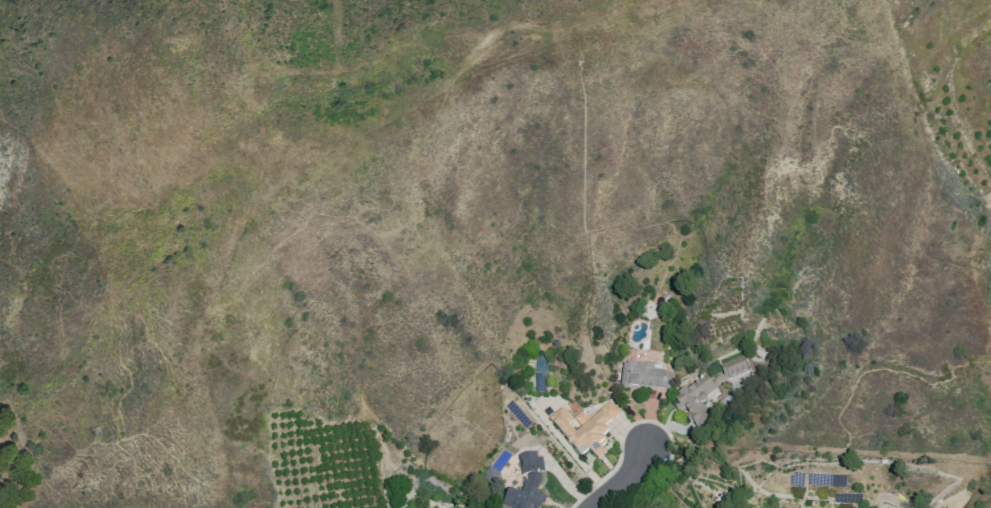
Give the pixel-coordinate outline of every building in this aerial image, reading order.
[(718,367),(725,380),(750,368),(741,357),(718,367)] [(621,364),(619,385),(622,389),(664,390),(665,372),(652,370),(653,367),(621,364)] [(673,406),(677,412),(684,408),(689,417),(686,419),(690,424),(701,418),(690,406),(713,389),(705,377),(676,394),(673,406)] [(548,420),(575,454),(584,448),(597,463),(606,457),(600,450),(607,445),(602,438),(609,432),(606,428),(622,415),(610,403),(590,419),(583,412),(573,419),(581,430),(573,435),(566,427),(573,422),(561,409),(548,420)] [(517,456),(522,481),(530,479),(533,485),(531,490),(538,492),(541,482),(539,474),(543,473),(539,452),(517,456)] [(500,507),(502,507),(540,507),(543,498),(534,496),(535,494),(521,489),(519,493),(506,490),(500,507)]
